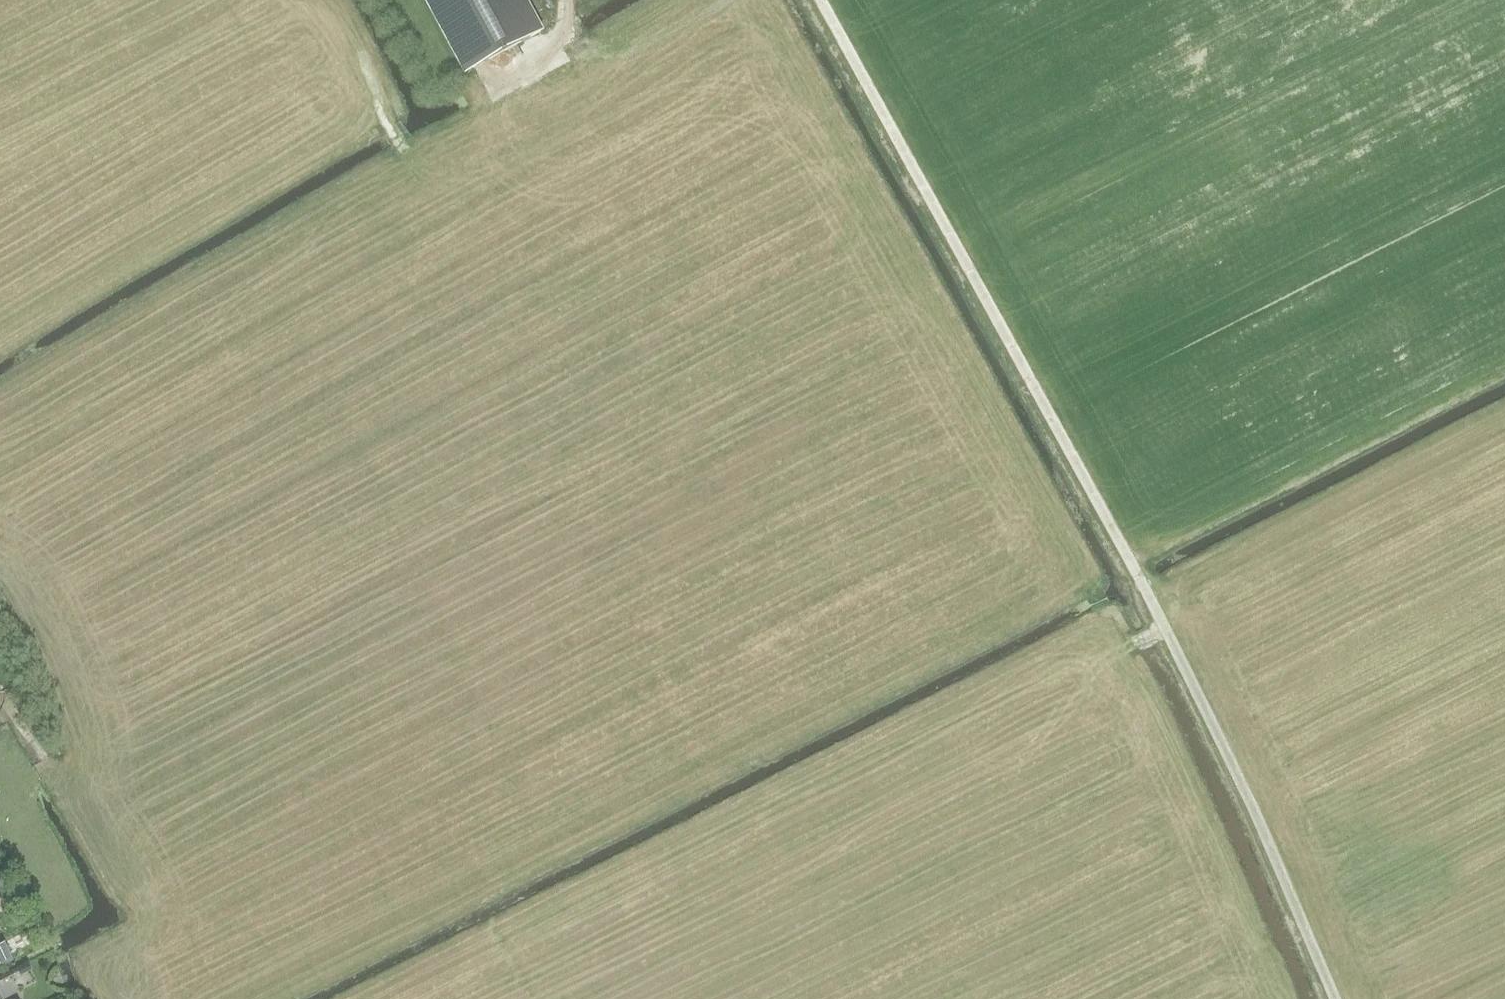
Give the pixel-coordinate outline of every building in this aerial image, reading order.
[(472,69),(542,31),(525,0),(435,0),(472,69)] [(12,956),(4,941),(0,943),(0,962),(12,956)]
